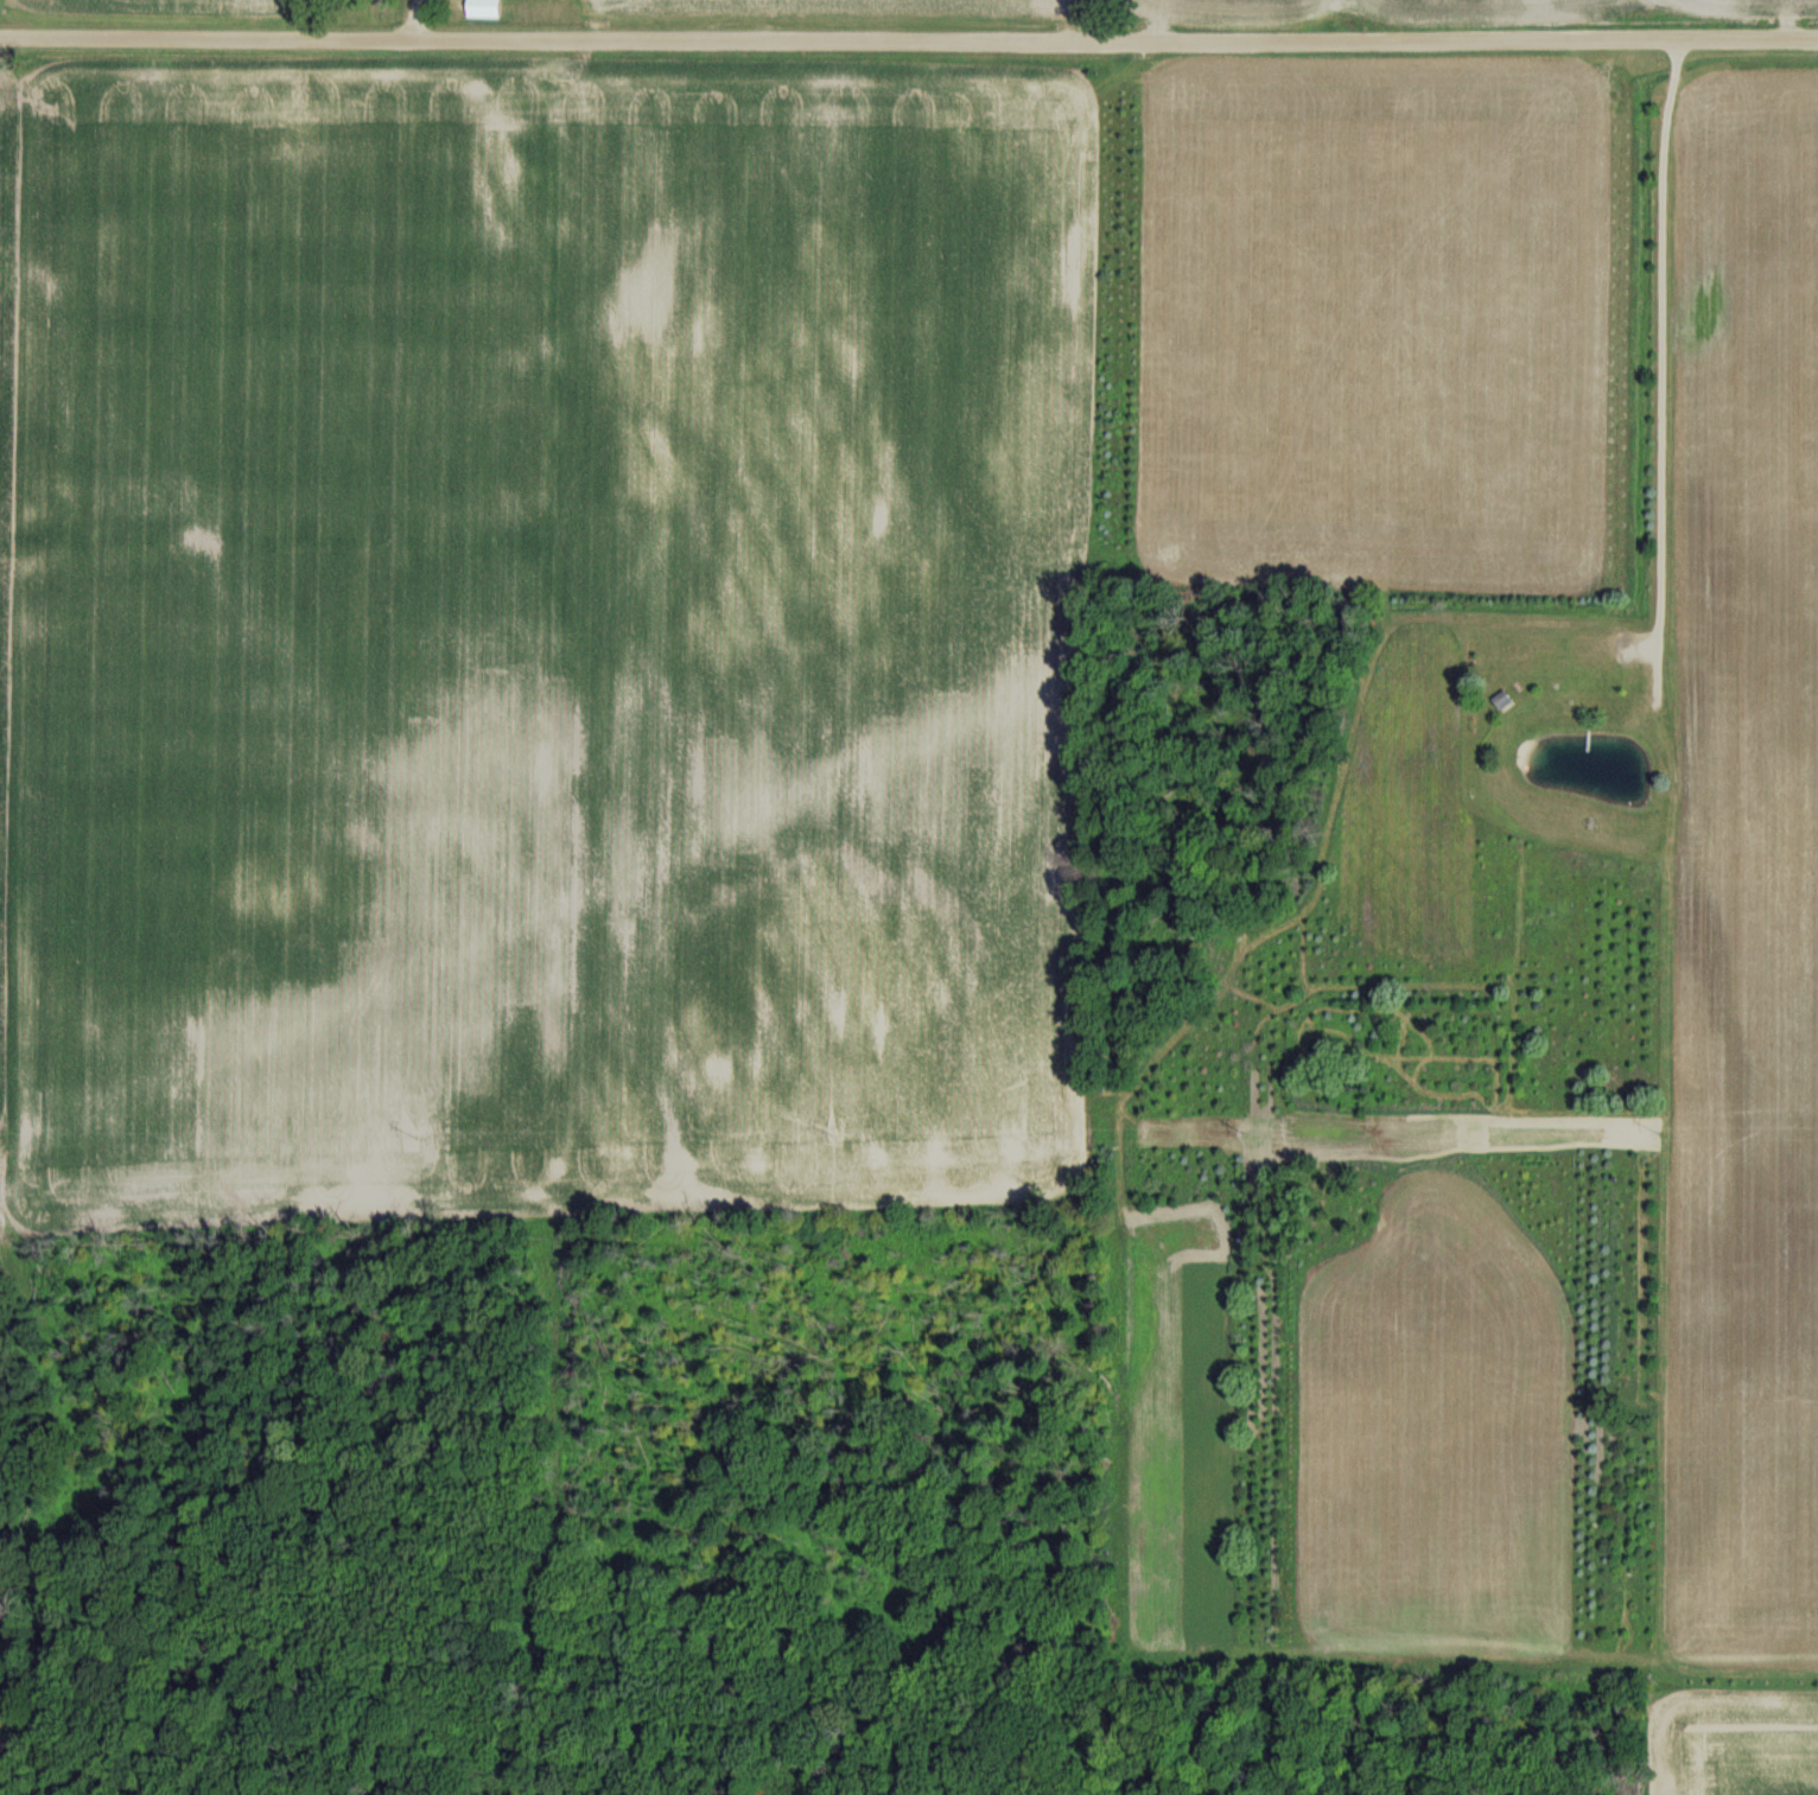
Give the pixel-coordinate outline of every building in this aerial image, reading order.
[(469,18),(501,18),(501,0),(469,0),(469,18)] [(1513,700),(1503,691),(1493,701),(1503,710),(1513,700)]
